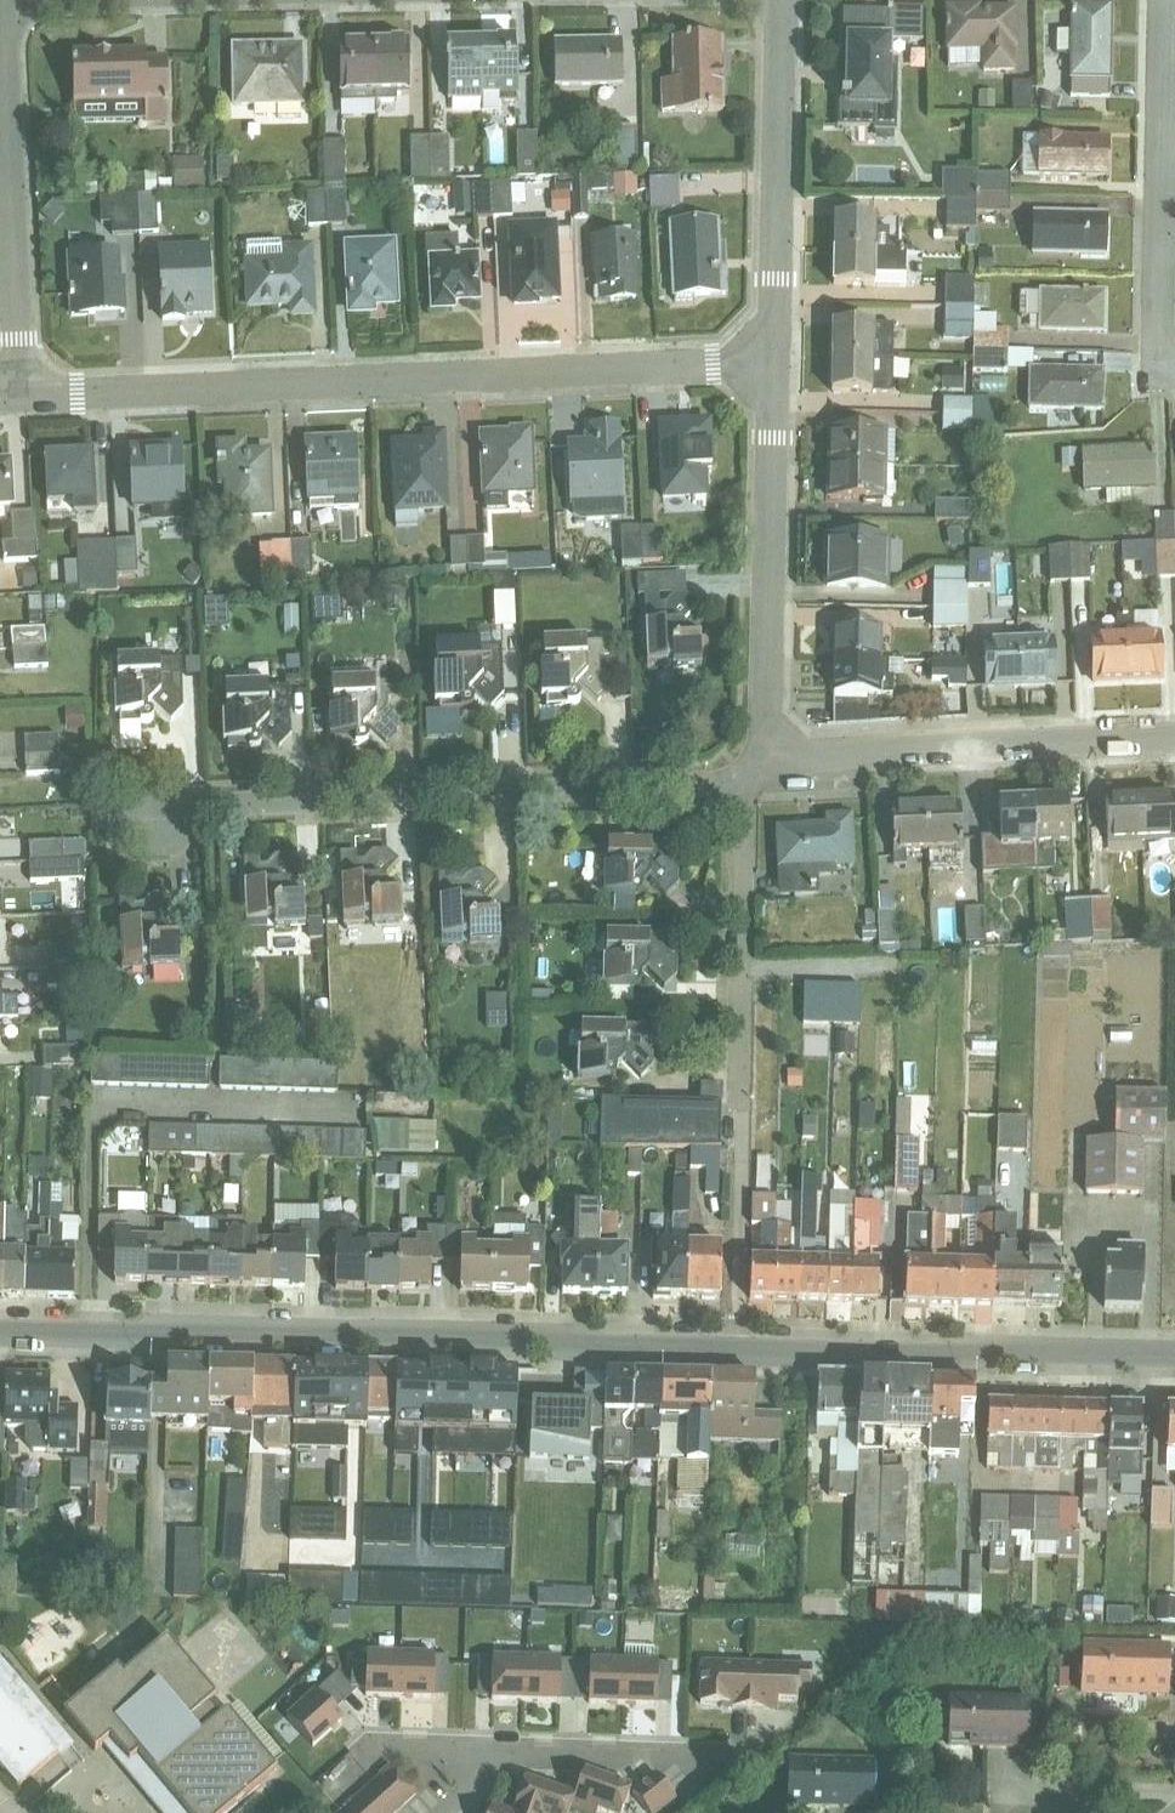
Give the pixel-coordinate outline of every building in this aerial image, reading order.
[(982,6),(946,6),(946,51),(948,52),(949,67),(983,66),(983,73),(1016,72),(1016,51),(1019,51),(1018,7),(982,8),(982,6)] [(1072,31),(1057,32),(1057,54),(1070,54),(1070,79),(1072,79),(1071,97),(1110,98),(1112,6),(1073,6),(1072,31)] [(850,96),(838,96),(838,98),(839,98),(838,125),(837,125),(837,127),(874,128),(874,131),(876,131),(876,140),(894,141),(895,131),(898,131),(899,61),(892,61),(891,40),(923,41),(924,10),(888,9),(888,12),(843,11),(842,55),(842,57),(849,57),(849,80),(850,80),(850,96)] [(481,41),(483,101),(483,113),(501,112),(501,103),(517,103),(517,96),(519,97),(516,38),(497,39),(497,41),(481,41)] [(623,39),(554,40),(555,88),(624,86),(623,39)] [(674,81),(661,81),(662,112),(723,111),(722,39),(673,40),(674,81)] [(376,44),(375,103),(397,103),(397,95),(410,95),(410,40),(386,40),(386,43),(376,44)] [(483,101),(481,41),(448,41),(449,101),(483,101)] [(305,44),(232,45),(233,109),(278,108),(278,119),(301,119),(302,107),(306,107),(305,44)] [(375,103),(376,44),(340,45),(342,118),(375,117),(375,103)] [(74,66),(73,65),(73,74),(74,74),(75,126),(77,126),(77,123),(147,122),(147,125),(169,125),(167,61),(146,61),(146,54),(73,56),(74,66)] [(842,57),(842,55),(839,55),(838,96),(850,96),(850,80),(849,80),(849,57),(842,57)] [(1032,83),(1013,83),(1013,111),(1032,111),(1032,83)] [(996,93),(980,93),(979,110),(996,110),(996,93)] [(1046,93),(1040,108),(1056,114),(1061,99),(1046,93)] [(637,128),(617,129),(617,168),(639,166),(637,128)] [(537,134),(518,135),(518,179),(537,178),(537,134)] [(1024,137),(1023,176),(1110,179),(1111,137),(1040,135),(1040,137),(1024,137)] [(430,139),(429,183),(449,182),(449,180),(484,179),(483,162),(449,163),(448,138),(430,139)] [(429,183),(430,139),(411,139),(412,184),(429,183)] [(325,187),(346,187),(344,142),(323,143),(325,187)] [(656,149),(653,162),(670,166),(673,153),(656,149)] [(205,156),(174,158),(176,192),(206,191),(205,156)] [(234,158),(217,158),(217,181),(234,181),(234,158)] [(977,194),(977,174),(977,171),(943,170),(942,201),(948,201),(977,201),(977,194)] [(678,172),(651,173),(651,210),(680,209),(678,172)] [(647,173),(574,177),(575,219),(589,218),(588,203),(611,202),(611,197),(638,196),(637,184),(639,184),(640,200),(648,200),(647,173)] [(977,174),(977,194),(1011,195),(1011,175),(977,174)] [(139,196),(157,195),(156,175),(119,177),(119,182),(102,182),(102,197),(119,196),(139,196)] [(555,193),(552,193),(552,213),(571,212),(570,193),(571,193),(571,183),(555,184),(555,193)] [(492,185),(494,219),(513,218),(511,184),(492,185)] [(494,219),(492,185),(473,185),(472,196),(456,197),(457,218),(474,217),(474,220),(494,219)] [(325,191),(327,226),(347,225),(346,187),(325,187),(325,191)] [(327,226),(325,191),(308,192),(310,227),(327,226)] [(977,194),(977,201),(977,212),(1010,213),(1011,195),(977,194)] [(157,195),(139,196),(140,235),(159,234),(157,195)] [(119,196),(102,197),(104,223),(112,223),(113,236),(121,236),(119,196)] [(139,196),(119,196),(121,236),(140,235),(139,196)] [(41,216),(56,229),(69,214),(54,201),(41,216)] [(977,201),(948,201),(946,228),(969,229),(970,235),(966,235),(966,247),(976,247),(977,212),(977,201)] [(1033,212),(1032,256),(1107,257),(1108,214),(1033,212)] [(834,250),(907,252),(915,253),(915,248),(903,248),(903,243),(890,243),(890,229),(877,229),(877,218),(834,217),(834,250)] [(558,223),(508,226),(512,308),(540,307),(540,304),(562,303),(558,223)] [(717,223),(671,225),(675,303),(694,302),(694,297),(725,295),(724,271),(719,271),(717,223)] [(611,240),(591,241),(592,276),(595,276),(596,289),(595,289),(595,301),(640,301),(636,236),(632,236),(632,229),(610,230),(611,240)] [(397,241),(344,243),(348,317),(377,315),(377,308),(401,307),(397,241)] [(431,257),(428,257),(431,313),(457,311),(456,304),(482,303),(480,255),(459,255),(459,241),(431,242),(431,257)] [(247,259),(244,259),(247,310),(290,308),(290,319),(317,318),(314,245),(282,246),(282,243),(247,244),(247,259)] [(210,246),(158,248),(162,322),(186,321),(186,318),(213,317),(210,246)] [(993,248),(980,248),(979,270),(993,270),(993,248)] [(907,252),(834,250),(833,286),(907,287),(907,252)] [(121,254),(70,257),(71,293),(70,293),(71,300),(72,300),(73,315),(94,314),(124,313),(123,305),(121,254)] [(945,306),(973,307),(974,284),(974,277),(946,276),(945,306)] [(973,307),(973,339),(973,350),(1008,351),(1009,330),(997,330),(997,316),(981,315),(981,309),(990,310),(991,285),(974,284),(973,307)] [(1040,318),(1039,331),(1039,334),(1107,335),(1108,292),(1040,291),(1040,293),(1021,292),(1020,318),(1029,318),(1040,318)] [(973,307),(945,306),(944,339),(973,339),(973,307)] [(1040,318),(1029,318),(1029,331),(1039,331),(1040,318)] [(832,359),(893,360),(894,326),(832,323),(832,359)] [(1008,351),(973,350),(973,372),(1007,372),(1008,351)] [(893,360),(832,359),(831,392),(874,393),(893,394),(893,360)] [(943,369),(943,390),(964,391),(965,371),(943,369)] [(1105,370),(1029,369),(1029,411),(1105,412),(1105,370)] [(993,397),(973,397),(973,435),(992,434),(993,397)] [(943,414),(971,415),(971,401),(943,399),(943,414)] [(971,415),(943,414),(943,432),(956,432),(956,437),(966,437),(966,432),(971,432),(971,415)] [(710,422),(660,424),(664,498),(706,496),(705,469),(712,468),(710,422)] [(594,444),(585,444),(568,445),(570,505),(573,505),(573,511),(574,516),(581,520),(624,518),(620,440),(623,440),(622,423),(593,425),(594,433),(594,444)] [(509,430),(479,432),(482,497),(485,497),(485,510),(509,509),(509,496),(537,495),(534,427),(509,428),(509,430)] [(828,465),(895,467),(896,432),(889,433),(888,429),(828,430),(828,465)] [(424,440),(391,442),(394,513),(395,513),(396,527),(419,526),(418,512),(450,511),(447,431),(423,432),(424,440)] [(594,444),(594,433),(584,434),(585,444),(594,444)] [(358,435),(305,437),(308,502),(310,502),(311,510),(358,508),(358,499),(360,499),(358,435)] [(247,440),(217,441),(218,487),(224,488),(225,520),(275,518),(272,450),(247,451),(247,440)] [(183,444),(129,447),(132,510),(152,509),(153,522),(185,521),(183,444)] [(1154,446),(1081,449),(1083,493),(1106,492),(1107,507),(1131,506),(1130,491),(1156,490),(1154,446)] [(1078,450),(1062,450),(1063,469),(1078,469),(1078,450)] [(91,454),(47,456),(50,514),(94,512),(91,454)] [(0,464),(0,507),(11,507),(9,463),(0,464)] [(895,467),(828,465),(827,500),(864,500),(864,503),(884,504),(885,501),(894,501),(895,467)] [(970,502),(936,501),(936,521),(970,522),(970,502)] [(4,542),(36,541),(35,511),(12,512),(12,523),(3,523),(4,542)] [(1155,515),(1156,546),(1174,545),(1174,515),(1155,515)] [(640,527),(641,561),(662,561),(661,526),(640,527)] [(950,526),(936,526),(936,545),(950,545),(950,526)] [(641,561),(640,527),(620,528),(622,562),(641,561)] [(826,536),(824,588),(889,590),(891,538),(826,536)] [(468,539),(470,576),(498,575),(498,566),(485,566),(484,538),(468,539)] [(470,576),(468,539),(451,539),(452,567),(445,567),(446,577),(470,576)] [(115,541),(118,572),(137,572),(136,540),(115,541)] [(1141,540),(1111,540),(1112,575),(1142,574),(1141,540)] [(36,541),(4,542),(4,561),(37,559),(36,541)] [(118,572),(115,541),(76,543),(78,593),(116,591),(119,591),(118,572)] [(291,542),(293,577),(298,577),(298,582),(312,581),(311,576),(313,576),(311,541),(291,542)] [(293,577),(291,542),(272,543),(260,545),(262,578),(293,577)] [(1156,546),(1158,579),(1174,579),(1174,545),(1156,546)] [(1069,548),(1070,582),(1091,581),(1089,547),(1069,548)] [(1070,582),(1069,548),(1049,548),(1050,582),(1070,582)] [(969,583),(969,589),(991,585),(990,551),(969,551),(969,569),(969,583)] [(65,554),(52,554),(53,584),(65,583),(65,554)] [(195,563),(183,574),(194,585),(205,574),(195,563)] [(37,568),(24,568),(24,589),(38,588),(37,568)] [(934,583),(969,583),(969,569),(934,568),(934,583)] [(659,574),(659,594),(674,593),(687,593),(686,573),(659,574)] [(659,594),(659,574),(638,575),(638,594),(645,594),(648,669),(667,668),(667,666),(673,666),(674,668),(701,666),(701,655),(701,637),(700,635),(698,629),(691,630),(683,622),(699,604),(687,593),(674,593),(667,603),(660,603),(659,594)] [(969,583),(934,583),(934,609),(968,611),(969,589),(969,583)] [(504,625),(504,589),(482,589),(483,625),(504,625)] [(215,623),(215,592),(190,592),(191,623),(215,623)] [(42,596),(29,597),(30,625),(41,624),(40,612),(43,612),(42,596)] [(69,596),(45,596),(46,613),(69,612),(69,596)] [(968,611),(934,609),(933,629),(968,629),(968,611)] [(1134,628),(1126,628),(1126,635),(1158,634),(1157,612),(1133,613),(1133,615),(1134,628)] [(1126,628),(1126,615),(1118,616),(1118,628),(1126,628)] [(1126,615),(1126,628),(1134,628),(1133,615),(1126,615)] [(835,659),(882,660),(882,626),(834,624),(832,659),(835,659)] [(13,649),(47,648),(46,628),(11,630),(13,649)] [(1126,635),(1128,685),(1163,683),(1161,633),(1158,634),(1126,635)] [(1128,685),(1126,635),(1090,637),(1092,686),(1128,685)] [(701,637),(701,655),(710,655),(710,637),(701,637)] [(609,657),(609,655),(609,641),(587,642),(587,638),(544,639),(546,668),(541,669),(542,697),(547,696),(547,705),(577,704),(580,700),(581,698),(580,694),(578,692),(575,691),(575,686),(578,683),(599,702),(611,689),(610,679),(610,677),(600,670),(600,657),(609,657)] [(1021,640),(1021,686),(1056,685),(1054,638),(1021,640)] [(1021,686),(1021,640),(985,641),(987,688),(1021,686)] [(439,673),(435,673),(436,701),(440,701),(441,710),(468,709),(469,708),(471,708),(472,707),(473,705),(474,703),(474,701),(473,700),(472,699),(471,698),(470,697),(469,696),(468,696),(468,692),(471,688),(491,707),(503,694),(503,682),(493,674),(492,661),(507,660),(507,644),(480,646),(480,641),(438,644),(439,673)] [(47,648),(13,649),(15,667),(48,665),(47,648)] [(610,677),(610,679),(627,678),(626,655),(609,655),(609,657),(600,657),(600,670),(610,677)] [(123,686),(115,687),(116,716),(121,715),(121,723),(150,722),(154,718),(154,714),(152,711),(149,709),(149,705),(152,702),(171,720),(184,708),(183,697),(174,688),(174,676),(183,675),(182,660),(160,661),(160,656),(118,658),(118,678),(123,678),(123,686)] [(882,660),(835,659),(835,675),(833,675),(832,690),(834,690),(834,724),(881,722),(882,712),(869,713),(869,694),(894,695),(894,676),(904,677),(904,661),(882,660)] [(934,661),(932,681),(949,682),(949,689),(966,689),(968,662),(934,661)] [(337,708),(330,709),(331,738),(335,738),(335,746),(357,745),(364,745),(368,742),(370,739),(369,736),(368,734),(366,732),(364,731),(363,727),(366,724),(386,743),(399,730),(398,718),(389,710),(388,698),(398,698),(397,682),(375,683),(375,678),(333,680),(334,700),(337,700),(337,708)] [(231,713),(223,713),(224,742),(228,742),(229,750),(258,750),(260,749),(262,745),(262,742),(262,740),(259,737),(257,736),(257,731),(260,728),(280,747),(292,735),(290,686),(268,687),(268,683),(226,684),(226,705),(231,705),(231,713)] [(84,707),(67,708),(68,729),(85,728),(84,707)] [(26,755),(60,754),(59,735),(25,737),(26,755)] [(60,754),(26,755),(27,774),(84,772),(84,761),(60,762),(60,754)] [(1141,844),(1174,843),(1174,801),(1174,794),(1139,796),(1141,844)] [(1141,844),(1139,796),(1107,798),(1109,846),(1110,855),(1142,853),(1141,844)] [(1035,860),(1036,872),(1058,871),(1056,847),(1071,846),(1069,799),(1033,800),(1035,860)] [(1035,860),(1033,800),(998,801),(1000,838),(982,839),(983,874),(1036,872),(1035,860)] [(926,804),(928,849),(958,848),(958,852),(964,852),(961,803),(926,804)] [(928,849),(926,804),(893,805),(895,848),(893,848),(893,866),(906,865),(906,854),(928,853),(928,849)] [(830,829),(780,831),(782,894),(820,893),(819,878),(837,878),(837,868),(851,868),(849,820),(829,821),(830,829)] [(31,861),(65,860),(86,859),(85,840),(30,842),(31,861)] [(633,895),(636,895),(638,895),(642,893),(644,890),(644,883),(650,876),(667,895),(679,884),(679,871),(670,862),(670,857),(679,857),(680,842),(608,841),(608,866),(606,867),(606,894),(615,894),(633,895)] [(357,852),(342,852),(344,926),(365,925),(365,922),(374,922),(373,924),(404,923),(403,893),(401,893),(401,890),(399,887),(397,886),(394,886),(390,886),(382,879),(399,860),(389,850),(374,851),(365,860),(357,861),(357,852)] [(260,856),(245,857),(247,930),(248,930),(249,951),(267,950),(266,929),(268,929),(268,926),(276,926),(275,929),(307,927),(306,899),(286,884),(302,865),(291,855),(276,855),(268,865),(260,865),(260,856)] [(65,860),(31,861),(31,882),(85,881),(84,860),(65,860)] [(455,872),(439,872),(441,901),(442,946),(463,945),(463,943),(472,942),(470,944),(501,944),(502,913),(499,913),(499,911),(498,908),(497,906),(494,906),(488,906),(481,899),(497,881),(486,870),(472,871),(455,872)] [(878,913),(879,927),(880,954),(921,953),(920,942),(899,943),(898,912),(895,913),(895,887),(877,887),(878,913)] [(633,895),(615,894),(614,913),(635,914),(636,895),(633,895)] [(135,896),(120,896),(123,969),(144,968),(144,966),(151,965),(151,969),(181,967),(180,939),(180,934),(179,932),(178,930),(176,929),(169,929),(161,923),(177,904),(165,895),(151,895),(143,905),(136,905),(135,896)] [(1090,900),(1092,942),(1092,946),(1112,946),(1111,899),(1090,900)] [(1092,942),(1090,900),(1064,900),(1068,943),(1092,942)] [(984,909),(965,910),(967,944),(985,943),(984,909)] [(879,927),(878,913),(865,913),(866,927),(879,927)] [(700,918),(670,918),(670,927),(699,928),(700,918)] [(606,959),(604,959),(604,986),(637,985),(641,983),(642,979),(642,977),(642,975),(649,966),(666,987),(678,975),(678,963),(669,954),(669,948),(678,947),(678,934),(607,933),(606,959)] [(47,968),(83,967),(81,947),(46,948),(47,968)] [(1039,949),(1039,958),(1073,957),(1073,947),(1039,949)] [(83,967),(47,968),(48,986),(82,984),(83,967)] [(3,1019),(3,1017),(18,1016),(17,995),(2,996),(2,985),(0,985),(0,1019),(3,1019)] [(804,985),(803,1024),(806,1024),(860,1026),(861,987),(806,985),(804,985)] [(506,993),(486,994),(487,1027),(507,1027),(506,993)] [(581,1049),(579,1049),(578,1079),(614,1078),(616,1076),(617,1074),(616,1070),(616,1067),(624,1060),(642,1078),(653,1067),(654,1055),(644,1046),(645,1039),(654,1039),(655,1026),(582,1025),(581,1049)] [(791,1047),(813,1049),(814,1029),(792,1028),(791,1047)] [(1133,1030),(1111,1030),(1111,1044),(1133,1043),(1133,1030)] [(837,1036),(836,1056),(855,1056),(856,1036),(837,1036)] [(54,1065),(71,1065),(80,1064),(78,1046),(44,1047),(45,1066),(54,1065)] [(93,1056),(91,1085),(210,1089),(210,1069),(213,1065),(213,1059),(93,1056)] [(221,1060),(219,1089),(338,1093),(339,1064),(231,1060),(221,1060)] [(774,1083),(790,1083),(790,1063),(774,1063),(774,1083)] [(71,1065),(54,1065),(54,1076),(72,1076),(71,1065)] [(52,1069),(33,1069),(32,1100),(51,1100),(52,1069)] [(441,1080),(440,1081),(451,1092),(462,1081),(451,1070),(450,1071),(441,1080)] [(998,1117),(997,1150),(1026,1151),(1028,1118),(1026,1118),(1027,1096),(1023,1096),(1024,1077),(1010,1076),(1009,1117),(998,1117)] [(885,1102),(897,1102),(898,1083),(895,1083),(885,1083),(885,1102)] [(701,1104),(721,1105),(721,1103),(721,1086),(714,1086),(702,1086),(701,1104)] [(1116,1142),(1087,1142),(1086,1194),(1143,1194),(1144,1143),(1166,1143),(1167,1093),(1116,1092),(1116,1142)] [(22,1095),(10,1095),(10,1118),(22,1118),(22,1095)] [(601,1149),(625,1149),(643,1149),(645,1102),(603,1101),(601,1149)] [(912,1101),(897,1102),(895,1192),(919,1193),(920,1141),(911,1141),(912,1101)] [(645,1102),(643,1149),(692,1149),(693,1103),(645,1102)] [(693,1103),(692,1149),(721,1150),(721,1126),(721,1105),(701,1104),(693,1103)] [(859,1106),(858,1132),(875,1133),(876,1107),(859,1106)] [(804,1118),(803,1139),(817,1139),(817,1118),(804,1118)] [(410,1152),(409,1122),(374,1121),(379,1151),(410,1152)] [(409,1122),(410,1152),(437,1152),(437,1123),(409,1122)] [(21,1124),(10,1124),(10,1147),(21,1147),(21,1124)] [(212,1156),(213,1128),(193,1127),(161,1126),(149,1125),(149,1154),(160,1154),(162,1154),(181,1155),(192,1155),(212,1156)] [(213,1128),(212,1156),(226,1156),(227,1157),(229,1157),(243,1157),(243,1128),(227,1128),(213,1128)] [(243,1128),(243,1157),(275,1158),(275,1130),(259,1129),(243,1128)] [(275,1130),(275,1158),(307,1159),(322,1160),(323,1131),(292,1130),(275,1130)] [(323,1131),(322,1160),(366,1161),(367,1132),(323,1131)] [(625,1149),(601,1149),(601,1160),(625,1160),(625,1149)] [(692,1149),(691,1170),(706,1170),(705,1195),(719,1195),(721,1167),(721,1150),(692,1149)] [(630,1151),(629,1175),(640,1175),(642,1175),(643,1152),(640,1151),(630,1151)] [(688,1245),(691,1170),(691,1153),(675,1153),(671,1237),(663,1236),(663,1230),(653,1229),(650,1272),(656,1272),(655,1289),(653,1288),(652,1302),(671,1302),(671,1298),(686,1298),(688,1245)] [(18,1154),(16,1172),(35,1173),(36,1156),(18,1154)] [(243,1157),(229,1157),(229,1178),(243,1178),(243,1157)] [(376,1163),(376,1165),(376,1177),(396,1177),(397,1164),(376,1163)] [(933,1213),(933,1218),(948,1218),(947,1232),(962,1232),(962,1219),(962,1199),(957,1199),(957,1190),(949,1190),(950,1172),(937,1171),(936,1199),(933,1199),(933,1213)] [(933,1213),(933,1199),(932,1199),(933,1173),(923,1172),(922,1198),(921,1198),(920,1217),(908,1217),(907,1259),(904,1259),(904,1265),(908,1265),(906,1301),(903,1301),(903,1306),(930,1307),(933,1218),(933,1213)] [(800,1231),(799,1302),(827,1302),(829,1260),(826,1260),(826,1241),(816,1240),(818,1196),(823,1196),(823,1179),(803,1178),(800,1231)] [(961,1262),(960,1307),(993,1306),(995,1220),(996,1200),(992,1200),(992,1182),(978,1182),(979,1190),(972,1190),(972,1186),(963,1186),(962,1199),(962,1219),(971,1219),(971,1242),(970,1249),(976,1248),(976,1263),(961,1262)] [(50,1204),(48,1297),(74,1298),(75,1242),(79,1243),(80,1225),(81,1225),(81,1216),(62,1216),(63,1183),(51,1183),(50,1204)] [(239,1186),(224,1186),(224,1206),(238,1206),(239,1186)] [(881,1204),(880,1249),(891,1248),(893,1190),(884,1189),(884,1204),(881,1204)] [(145,1195),(118,1194),(118,1212),(145,1213),(145,1195)] [(829,1260),(827,1302),(853,1303),(856,1203),(856,1194),(830,1194),(829,1260)] [(775,1300),(777,1206),(777,1197),(752,1196),(752,1225),(762,1225),(761,1259),(751,1259),(751,1279),(750,1299),(775,1300)] [(25,1252),(24,1297),(48,1297),(50,1204),(40,1203),(39,1229),(25,1229),(25,1252)] [(856,1203),(853,1303),(879,1303),(880,1267),(882,1267),(882,1261),(874,1261),(874,1263),(870,1263),(870,1249),(880,1249),(881,1204),(856,1203)] [(597,1296),(599,1217),(599,1207),(575,1206),(574,1248),(560,1247),(559,1269),(563,1269),(563,1294),(597,1296)] [(777,1206),(775,1300),(799,1302),(800,1231),(792,1231),(792,1206),(780,1206),(777,1206)] [(5,1208),(2,1296),(24,1297),(25,1252),(18,1252),(20,1208),(5,1208)] [(146,1283),(147,1219),(146,1219),(139,1215),(134,1214),(128,1214),(122,1218),(99,1218),(98,1253),(115,1253),(114,1282),(118,1282),(119,1282),(121,1283),(122,1283),(123,1283),(125,1282),(146,1283)] [(321,1223),(320,1258),(336,1258),(335,1288),(337,1288),(337,1290),(348,1290),(348,1288),(368,1288),(368,1241),(369,1229),(365,1229),(353,1217),(321,1216),(321,1223)] [(599,1217),(597,1296),(600,1296),(601,1298),(610,1299),(611,1296),(627,1297),(629,1250),(617,1250),(618,1218),(599,1217)] [(211,1220),(210,1284),(230,1284),(229,1288),(241,1288),(241,1284),(242,1284),(242,1232),(242,1218),(228,1218),(211,1218),(211,1220)] [(933,1218),(930,1307),(960,1307),(961,1262),(945,1261),(947,1232),(948,1218),(933,1218)] [(147,1219),(146,1283),(167,1283),(166,1286),(178,1286),(179,1230),(179,1219),(147,1219)] [(179,1230),(178,1286),(190,1286),(190,1283),(210,1284),(211,1220),(179,1219),(179,1230)] [(493,1248),(493,1291),(515,1292),(515,1295),(527,1295),(527,1293),(529,1293),(529,1270),(545,1270),(546,1230),(525,1229),(526,1219),(494,1219),(493,1248)] [(995,1220),(993,1306),(1014,1307),(1027,1307),(1029,1265),(1015,1265),(1016,1220),(995,1220)] [(273,1243),(273,1285),(293,1286),(293,1289),(304,1289),(304,1286),(305,1286),(306,1258),(320,1258),(321,1223),(288,1223),(281,1230),(274,1230),(273,1243)] [(401,1242),(400,1289),(420,1289),(419,1292),(430,1292),(431,1262),(447,1262),(448,1227),(428,1226),(427,1238),(401,1237),(401,1242)] [(448,1227),(447,1262),(461,1263),(460,1291),(462,1291),(462,1294),(473,1294),(473,1291),(493,1291),(493,1248),(477,1248),(477,1238),(467,1238),(467,1228),(448,1227)] [(242,1232),(242,1284),(243,1284),(243,1288),(253,1288),(253,1285),(273,1285),(273,1243),(257,1242),(258,1232),(242,1232)] [(368,1241),(368,1288),(368,1291),(400,1292),(400,1289),(401,1242),(368,1241)] [(688,1245),(686,1298),(702,1298),(702,1300),(715,1301),(715,1298),(720,1298),(721,1246),(688,1245)] [(1107,1258),(1105,1311),(1141,1312),(1141,1292),(1144,1292),(1145,1247),(1117,1246),(1117,1258),(1107,1258)] [(1029,1265),(1027,1307),(1061,1309),(1063,1250),(1030,1249),(1029,1265)] [(151,1382),(150,1421),(167,1421),(167,1427),(207,1428),(210,1363),(168,1362),(168,1383),(151,1382)] [(210,1363),(207,1428),(212,1428),(232,1430),(234,1430),(234,1434),(251,1434),(252,1423),(254,1364),(238,1364),(226,1364),(210,1363)] [(254,1364),(252,1423),(266,1423),(265,1448),(293,1450),(295,1365),(254,1364)] [(368,1374),(367,1407),(366,1424),(395,1425),(396,1400),(397,1368),(368,1367),(368,1374)] [(468,1408),(469,1370),(426,1369),(425,1408),(444,1408),(443,1419),(468,1418),(468,1408)] [(469,1370),(468,1408),(485,1409),(485,1428),(505,1428),(504,1452),(515,1452),(516,1409),(512,1409),(513,1371),(469,1370)] [(604,1432),(607,1374),(575,1372),(574,1404),(531,1403),(529,1459),(590,1461),(592,1432),(604,1432)] [(367,1407),(368,1374),(328,1373),(328,1406),(337,1406),(367,1407)] [(607,1374),(604,1432),(603,1462),(624,1462),(624,1466),(631,1465),(631,1462),(632,1439),(633,1434),(628,1434),(625,1428),(625,1420),(633,1413),(635,1374),(607,1374)] [(635,1374),(633,1413),(645,1413),(645,1434),(637,1434),(637,1439),(632,1439),(631,1462),(659,1462),(662,1375),(635,1374)] [(662,1375),(659,1462),(658,1482),(669,1482),(669,1462),(678,1462),(676,1506),(706,1507),(708,1442),(710,1376),(662,1375)] [(5,1417),(4,1426),(26,1427),(26,1443),(33,1450),(78,1452),(79,1406),(51,1405),(51,1377),(6,1376),(5,1417)] [(710,1376),(708,1442),(781,1445),(782,1415),(755,1413),(756,1377),(738,1376),(728,1376),(710,1376)] [(150,1421),(151,1382),(151,1380),(106,1378),(106,1381),(108,1381),(107,1421),(105,1421),(104,1428),(106,1428),(106,1445),(92,1444),(89,1528),(108,1529),(111,1453),(148,1455),(150,1421)] [(838,1443),(831,1443),(830,1497),(856,1498),(857,1459),(858,1453),(860,1380),(819,1379),(817,1430),(839,1430),(838,1443)] [(860,1380),(858,1453),(884,1454),(884,1441),(884,1434),(885,1380),(860,1380)] [(884,1434),(884,1441),(890,1441),(889,1455),(901,1454),(911,1455),(910,1473),(922,1473),(923,1457),(929,1458),(929,1435),(931,1382),(885,1380),(884,1434)] [(929,1435),(929,1458),(958,1456),(958,1438),(974,1439),(976,1383),(931,1382),(929,1435)] [(396,1400),(395,1425),(394,1471),(419,1472),(420,1400),(396,1400)] [(1011,1471),(1013,1404),(989,1404),(987,1470),(1011,1471)] [(1013,1404),(1011,1471),(1036,1471),(1038,1404),(1013,1404)] [(1038,1404),(1036,1471),(1061,1472),(1062,1405),(1038,1404)] [(1062,1405),(1061,1472),(1073,1472),(1074,1454),(1084,1455),(1086,1405),(1062,1405)] [(1086,1405),(1084,1455),(1082,1513),(1089,1513),(1089,1525),(1093,1525),(1093,1533),(1106,1533),(1108,1485),(1111,1405),(1086,1405)] [(1111,1405),(1108,1485),(1120,1486),(1120,1479),(1143,1480),(1144,1458),(1144,1452),(1141,1452),(1142,1412),(1145,1412),(1145,1406),(1111,1405)] [(448,1420),(447,1450),(467,1451),(468,1419),(448,1420)] [(232,1430),(212,1428),(212,1436),(231,1438),(232,1430)] [(839,1430),(817,1430),(817,1442),(831,1443),(838,1443),(839,1430)] [(857,1459),(856,1498),(853,1587),(878,1586),(878,1583),(883,1459),(884,1454),(858,1453),(857,1459)] [(78,1483),(77,1455),(59,1455),(59,1484),(78,1483)] [(883,1459),(878,1583),(904,1583),(909,1472),(902,1472),(902,1460),(883,1459)] [(591,1475),(590,1502),(603,1502),(605,1476),(591,1475)] [(27,1481),(7,1481),(6,1513),(26,1513),(36,1513),(36,1494),(27,1494),(27,1481)] [(1151,1490),(1151,1502),(1152,1528),(1173,1529),(1174,1491),(1151,1490)] [(227,1498),(224,1542),(244,1543),(247,1499),(227,1498)] [(1009,1548),(1011,1499),(982,1498),(980,1549),(991,1549),(990,1573),(1008,1574),(1009,1548)] [(1011,1499),(1009,1548),(1022,1549),(1021,1563),(1034,1564),(1034,1558),(1035,1499),(1011,1499)] [(1035,1499),(1034,1558),(1059,1559),(1060,1500),(1035,1499)] [(1060,1500),(1059,1559),(1081,1559),(1081,1536),(1078,1536),(1080,1501),(1060,1500)] [(279,1502),(277,1535),(333,1537),(335,1505),(279,1502)] [(645,1507),(644,1532),(656,1533),(658,1508),(645,1507)] [(89,1511),(76,1510),(75,1538),(88,1538),(89,1528),(89,1511)] [(673,1515),(658,1514),(658,1539),(672,1540),(673,1515)] [(622,1518),(607,1518),(607,1542),(622,1542),(622,1518)] [(177,1531),(175,1599),(201,1599),(203,1532),(177,1531)] [(725,1535),(724,1558),(760,1559),(762,1537),(725,1535)] [(956,1589),(967,1589),(968,1550),(957,1550),(956,1589)] [(924,1595),(923,1623),(969,1624),(970,1621),(981,1621),(984,1557),(970,1557),(969,1597),(924,1595)] [(17,1596),(18,1560),(0,1559),(0,1595),(17,1596)] [(48,1563),(46,1587),(80,1588),(81,1564),(48,1563)] [(248,1576),(245,1603),(286,1602),(288,1602),(289,1577),(287,1577),(248,1576)] [(704,1576),(703,1605),(713,1606),(713,1601),(724,1602),(725,1585),(715,1584),(715,1576),(704,1576)] [(602,1583),(601,1605),(617,1606),(618,1583),(602,1583)] [(538,1591),(538,1607),(591,1608),(591,1590),(553,1589),(553,1592),(538,1591)] [(627,1589),(626,1606),(642,1606),(642,1589),(627,1589)] [(923,1623),(924,1595),(877,1595),(876,1621),(923,1623)] [(1157,1598),(1156,1622),(1174,1622),(1174,1599),(1157,1598)] [(1084,1599),(1083,1616),(1085,1616),(1085,1627),(1103,1628),(1104,1600),(1084,1599)] [(1020,1626),(1016,1625),(1016,1629),(1032,1629),(1032,1626),(1032,1609),(1021,1609),(1020,1626)] [(1107,1609),(1107,1626),(1133,1627),(1134,1610),(1107,1609)] [(228,1713),(221,1719),(209,1705),(216,1700),(168,1641),(125,1677),(119,1670),(64,1715),(96,1753),(104,1746),(109,1742),(130,1765),(138,1757),(186,1812),(228,1812),(277,1772),(271,1764),(228,1713)] [(1084,1645),(1082,1693),(1168,1696),(1170,1648),(1084,1645)] [(351,1690),(360,1690),(366,1690),(366,1697),(400,1698),(401,1653),(367,1652),(367,1657),(352,1656),(351,1690)] [(401,1653),(400,1698),(434,1699),(434,1697),(434,1669),(449,1670),(449,1657),(435,1657),(435,1654),(401,1653)] [(493,1671),(492,1699),(492,1702),(526,1703),(527,1658),(493,1657),(493,1659),(479,1659),(478,1671),(493,1671)] [(18,1790),(59,1756),(61,1759),(75,1747),(0,1658),(0,1768),(18,1790)] [(527,1658),(526,1703),(560,1704),(560,1701),(561,1673),(575,1674),(576,1662),(561,1661),(560,1659),(527,1658)] [(576,1662),(575,1674),(590,1674),(589,1702),(589,1705),(623,1706),(624,1661),(590,1660),(590,1662),(576,1662)] [(624,1661),(623,1706),(656,1707),(656,1705),(657,1677),(672,1677),(672,1665),(658,1665),(658,1663),(624,1661)] [(749,1710),(751,1664),(701,1664),(700,1706),(732,1707),(732,1710),(749,1710)] [(751,1664),(749,1710),(766,1711),(766,1708),(777,1708),(778,1702),(798,1702),(798,1695),(810,1695),(811,1666),(751,1664)] [(434,1669),(434,1697),(448,1698),(449,1670),(434,1669)] [(493,1671),(478,1671),(477,1699),(492,1699),(493,1671)] [(327,1683),(345,1703),(360,1690),(351,1690),(338,1673),(327,1683)] [(561,1673),(560,1701),(574,1702),(575,1674),(561,1673)] [(575,1674),(574,1702),(589,1702),(590,1674),(575,1674)] [(657,1677),(656,1705),(671,1705),(672,1677),(657,1677)] [(316,1692),(334,1713),(345,1703),(327,1683),(316,1692)] [(334,1713),(316,1692),(315,1691),(286,1717),(313,1747),(342,1722),(334,1713)] [(881,1695),(874,1712),(890,1719),(897,1702),(881,1695)] [(951,1698),(949,1749),(1029,1750),(1030,1701),(951,1698)] [(228,1713),(271,1764),(283,1754),(239,1702),(227,1712),(228,1713)] [(104,1746),(160,1812),(186,1812),(138,1757),(130,1765),(109,1742),(104,1746)] [(341,1750),(306,1775),(318,1793),(353,1768),(341,1750)] [(790,1758),(788,1808),(874,1810),(875,1796),(879,1796),(879,1787),(875,1787),(875,1761),(790,1758)] [(398,1811),(416,1795),(391,1766),(375,1780),(373,1782),(369,1786),(368,1787),(359,1795),(350,1803),(345,1807),(339,1812),(396,1812),(398,1811)] [(570,1811),(574,1812),(598,1812),(623,1812),(631,1790),(585,1773),(582,1779),(574,1776),(566,1796),(574,1799),(570,1811)] [(633,1795),(648,1812),(661,1812),(674,1803),(675,1799),(657,1776),(644,1786),(634,1794),(633,1795)] [(570,1811),(574,1799),(566,1796),(525,1781),(514,1812),(569,1812),(570,1811)]
